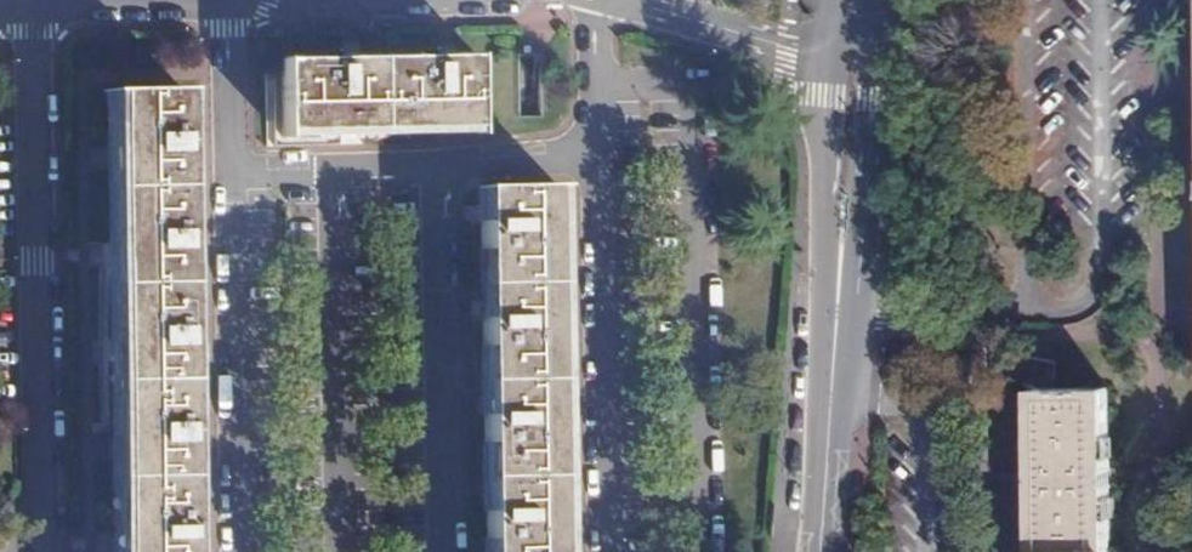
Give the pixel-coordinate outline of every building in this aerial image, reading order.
[(173,67),(201,65),(199,46),(172,49),(173,67)] [(285,138),(475,131),(473,54),(282,62),(285,138)] [(171,90),(95,91),(106,551),(187,551),(171,90)] [(554,185),(476,186),(485,551),(562,551),(554,185)] [(1042,392),(1042,478),(1043,551),(1114,551),(1114,480),(1113,392),(1042,392)]
